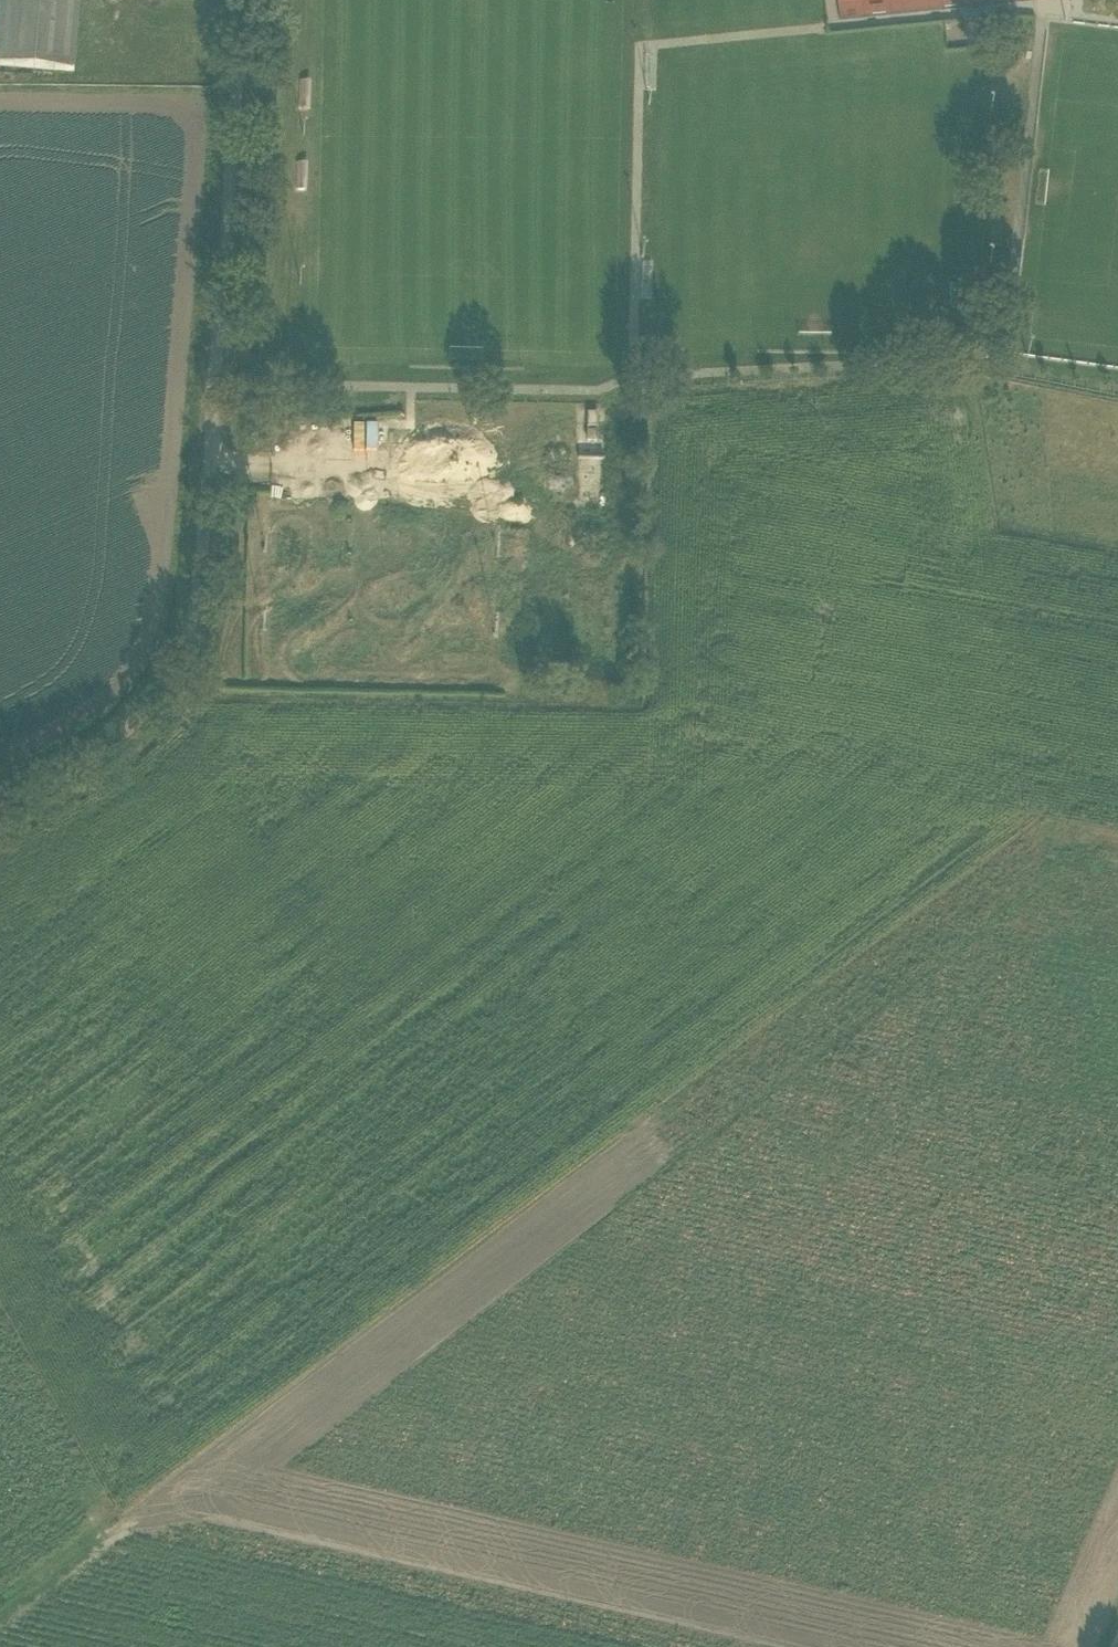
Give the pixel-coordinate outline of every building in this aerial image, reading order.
[(75,72),(81,0),(0,0),(0,65),(75,72)]
